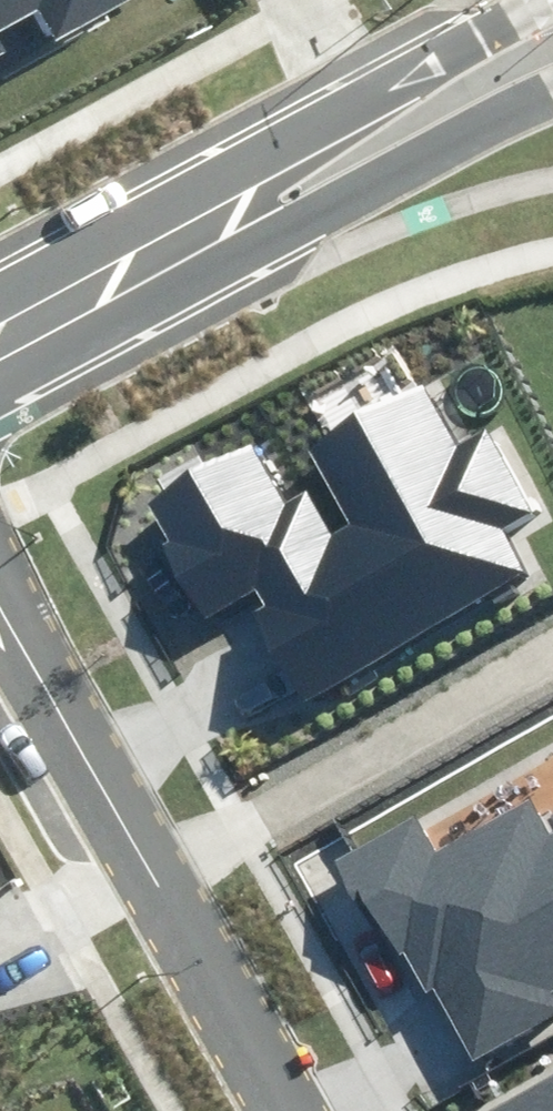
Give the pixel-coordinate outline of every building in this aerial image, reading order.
[(113,0),(0,0),(0,29),(44,4),(59,30),(113,0)] [(11,53),(0,34),(0,59),(11,53)] [(284,505),(250,447),(149,505),(170,541),(164,544),(207,617),(255,589),(263,603),(248,612),(304,707),(533,574),(509,534),(539,516),(486,426),(455,444),(420,384),(307,449),(352,526),(332,537),(306,493),(284,505)] [(342,862),(398,959),(403,956),(424,993),(433,988),(474,1059),(552,1014),(552,996),(550,992),(552,990),(552,837),(548,840),(528,805),(433,860),(412,822),(342,862)] [(484,1110),(552,1110),(552,1071),(484,1110)]
